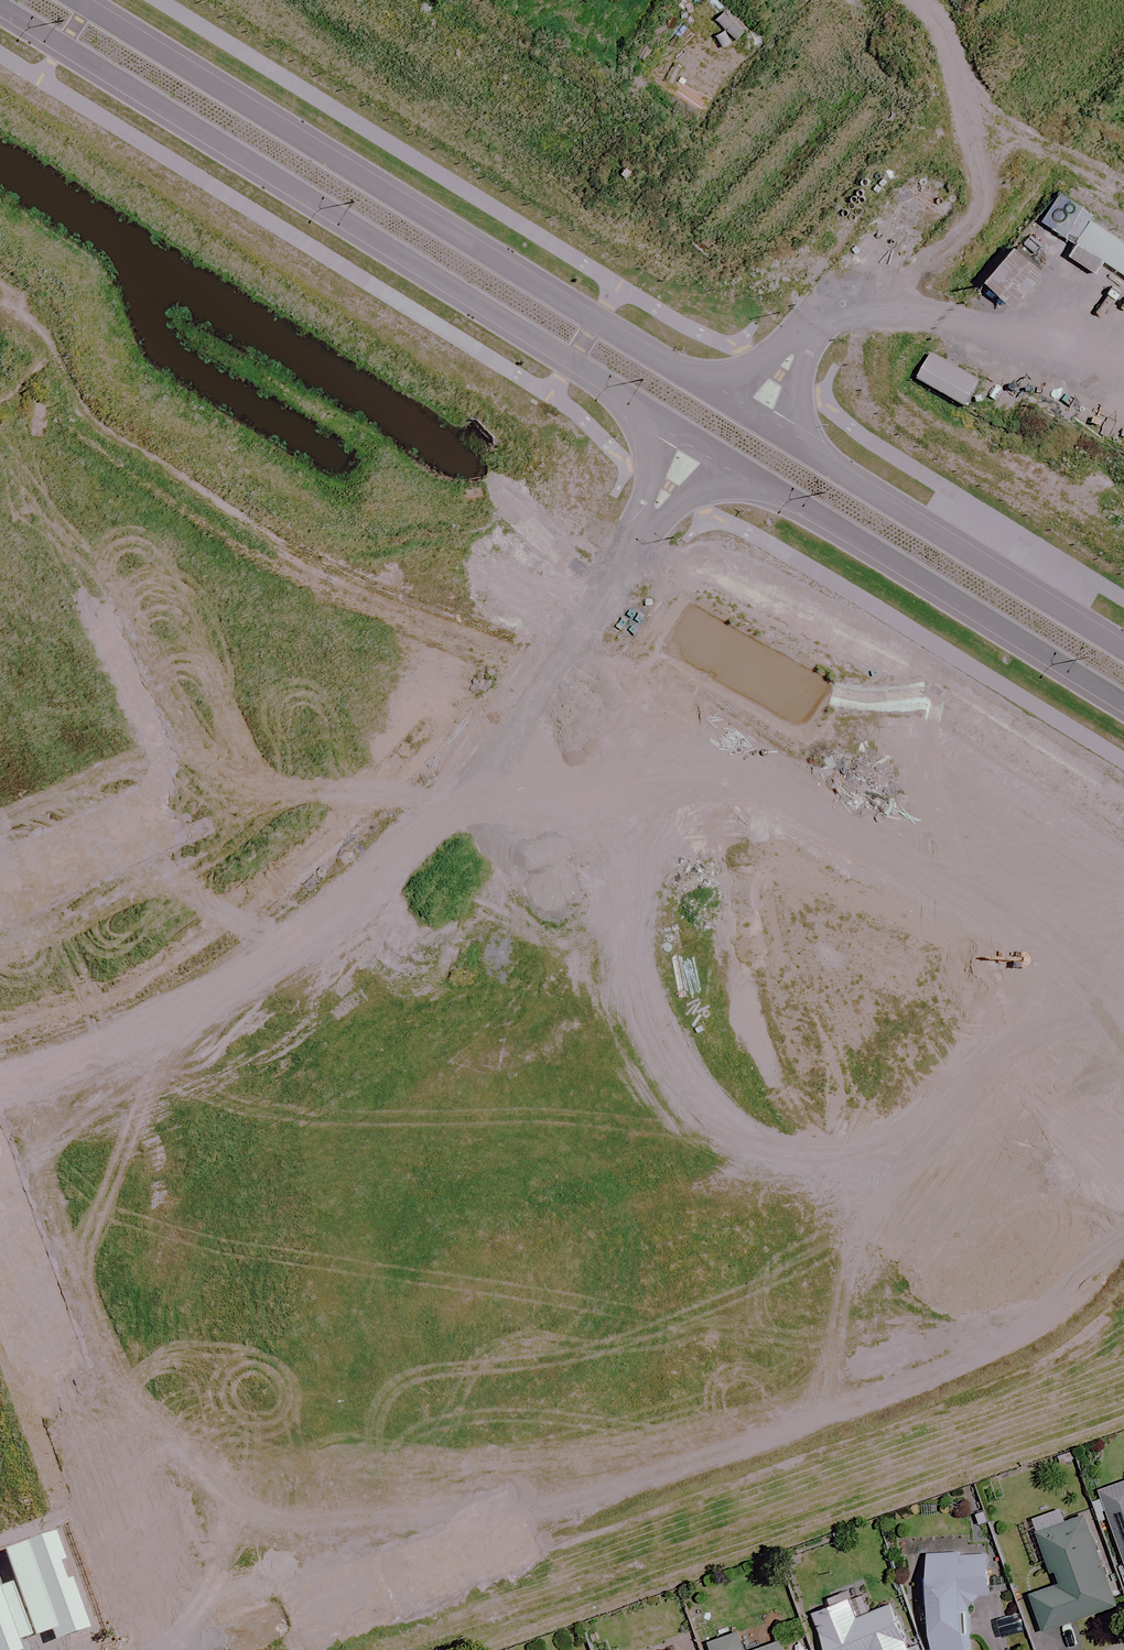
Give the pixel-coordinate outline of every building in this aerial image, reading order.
[(1099,1492),(1123,1560),(1123,1483),(1099,1492)] [(1037,1530),(1051,1573),(1057,1571),(1061,1582),(1055,1584),(1031,1593),(1044,1632),(1118,1607),(1086,1513),(1037,1530)] [(967,1601),(977,1602),(977,1592),(990,1593),(990,1554),(967,1554),(931,1554),(930,1649),(966,1649),(967,1601)] [(904,1638),(890,1603),(873,1610),(865,1593),(813,1614),(825,1645),(827,1649),(909,1649),(904,1638)] [(749,1629),(713,1641),(716,1649),(756,1649),(749,1629)]
